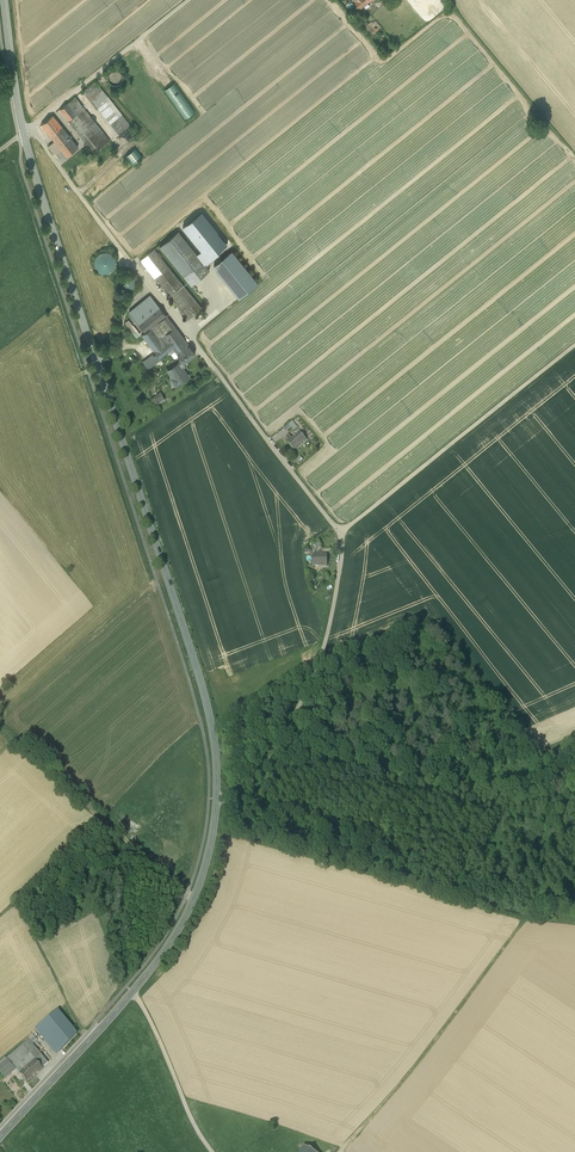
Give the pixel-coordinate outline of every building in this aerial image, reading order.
[(360,9),(371,0),(353,0),(360,9)] [(95,81),(84,90),(118,134),(126,128),(103,99),(107,96),(95,81)] [(175,84),(164,92),(188,125),(199,117),(175,84)] [(75,97),(60,109),(68,120),(94,153),(110,141),(75,97)] [(53,115),(41,124),(54,141),(49,145),(54,153),(60,148),(66,156),(78,147),(53,115)] [(135,140),(123,150),(134,164),(147,155),(135,140)] [(178,231),(159,246),(191,284),(209,270),(178,231)] [(117,266),(108,249),(92,257),(102,275),(117,266)] [(154,249),(140,260),(188,320),(202,308),(154,249)] [(232,251),(214,266),(239,298),(258,283),(232,251)] [(134,288),(134,275),(121,276),(122,289),(134,288)] [(150,295),(129,311),(145,331),(151,327),(162,318),(166,315),(150,295)] [(189,345),(166,315),(162,318),(170,329),(165,333),(175,350),(177,353),(189,345)] [(127,320),(125,322),(136,337),(139,335),(127,320)] [(145,331),(142,334),(156,354),(154,356),(153,355),(143,362),(148,368),(160,358),(159,357),(170,349),(172,352),(175,350),(165,333),(159,338),(151,327),(145,331)] [(189,345),(177,353),(183,362),(195,353),(189,345)] [(180,361),(168,370),(173,377),(171,379),(174,383),(176,382),(177,383),(188,376),(185,371),(184,371),(182,367),(183,366),(180,361)] [(160,392),(150,399),(155,406),(165,398),(160,392)] [(292,422),(289,425),(286,427),(288,430),(291,427),(294,431),(297,428),(292,422)] [(288,435),(283,438),(294,451),(306,440),(300,433),(292,440),(288,435)] [(327,555),(313,555),(313,567),(327,567),(327,555)] [(56,1056),(76,1034),(58,1011),(35,1030),(56,1056)] [(0,1064),(0,1072),(5,1078),(15,1069),(19,1073),(26,1083),(42,1069),(41,1068),(52,1059),(33,1036),(0,1064)]
